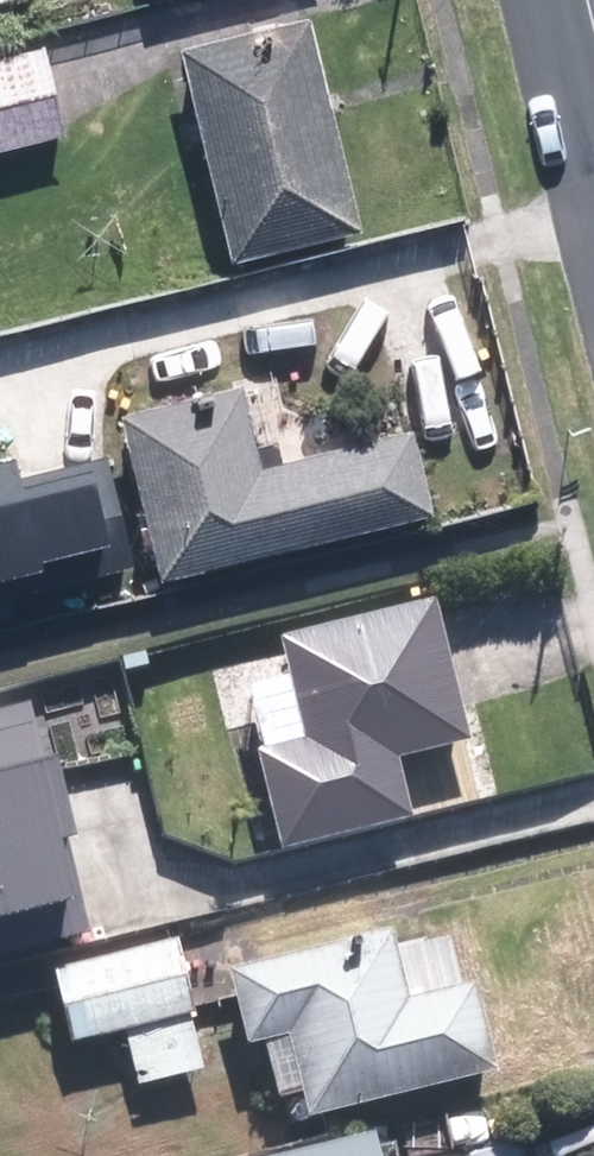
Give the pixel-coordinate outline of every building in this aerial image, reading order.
[(308,16),(191,44),(242,254),(359,226),(308,16)] [(67,131),(48,49),(0,60),(0,146),(67,131)] [(131,416),(168,573),(435,509),(415,428),(267,463),(249,388),(131,416)] [(106,457),(22,478),(18,458),(0,463),(0,583),(53,570),(57,585),(133,566),(106,457)] [(441,602),(290,639),(315,742),(269,754),(291,845),(415,814),(401,757),(475,738),(441,602)] [(90,929),(63,837),(78,832),(57,754),(45,758),(28,690),(0,698),(0,952),(90,929)] [(307,1093),(313,1117),(499,1071),(478,986),(412,1002),(395,933),(238,971),(257,1045),(274,1041),(288,1098),(307,1093)] [(178,942),(61,971),(78,1039),(195,1011),(178,942)] [(280,1155),(379,1155),(373,1133),(280,1155)]
